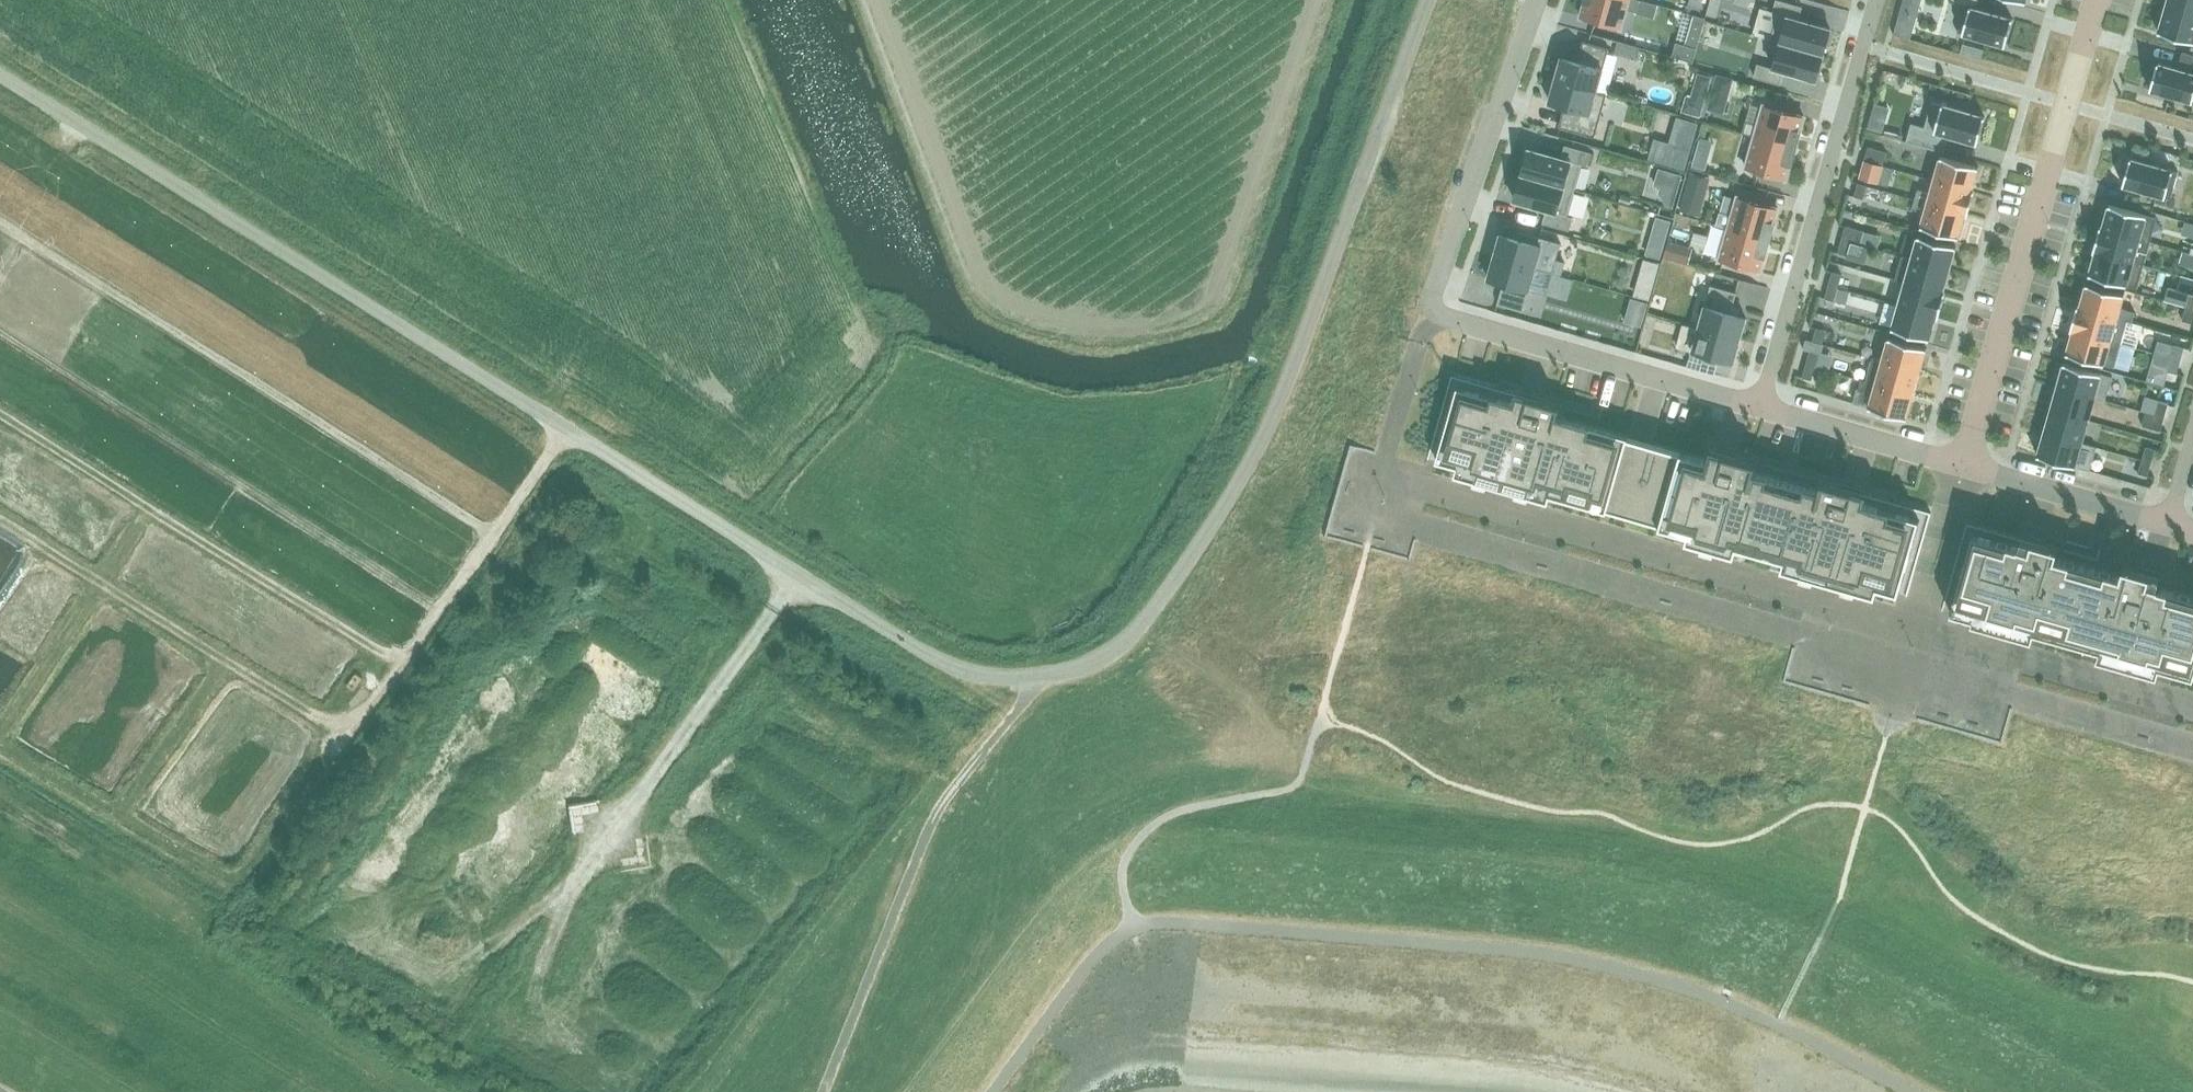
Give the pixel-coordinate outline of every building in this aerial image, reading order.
[(1582,18),(1622,30),(1628,11),(1636,13),(1640,1),(1637,0),(1587,0),(1582,18)] [(1781,43),(1781,42),(1824,54),(1831,28),(1799,19),(1803,6),(1782,0),(1776,0),(1773,12),(1778,13),(1770,40),(1781,43)] [(1930,32),(1936,0),(1933,0),(1919,0),(1914,29),(1930,32)] [(1957,32),(2006,46),(2013,19),(1976,8),(1979,0),(1950,0),(1950,1),(1965,5),(1957,32)] [(2165,10),(2192,18),(2192,0),(2168,0),(2165,10)] [(2165,10),(2159,34),(2192,43),(2192,18),(2165,10)] [(1685,44),(1676,41),(1672,56),(1693,62),(1706,18),(1693,14),(1685,44)] [(1898,20),(1894,34),(1910,38),(1913,25),(1898,20)] [(1562,57),(1556,79),(1598,91),(1610,48),(1584,41),(1578,61),(1562,57)] [(1617,41),(1614,52),(1635,57),(1638,47),(1617,41)] [(1781,42),(1781,43),(1774,67),(1758,63),(1754,77),(1781,84),(1785,71),(1816,80),(1824,54),(1781,42)] [(1963,43),(1960,53),(1972,56),(1975,47),(1963,43)] [(2183,51),(2178,68),(2158,63),(2150,89),(2192,102),(2192,54),(2183,51)] [(1716,74),(1712,91),(1727,96),(1732,79),(1716,74)] [(1608,94),(1598,91),(1556,79),(1550,101),(1565,106),(1559,126),(1596,137),(1608,94)] [(1687,92),(1682,111),(1700,116),(1705,97),(1687,92)] [(1932,101),(1925,127),(1912,123),(1906,141),(1944,152),(1949,135),(1978,143),(1985,116),(1932,101)] [(1868,128),(1881,132),(1888,106),(1875,103),(1868,128)] [(1755,136),(1795,147),(1805,116),(1764,104),(1759,123),(1746,120),(1743,132),(1755,136)] [(1795,147),(1755,136),(1746,168),(1786,179),(1795,147)] [(1701,138),(1692,166),(1704,170),(1712,141),(1701,138)] [(1657,139),(1651,159),(1685,168),(1690,148),(1657,139)] [(1522,174),(1575,189),(1583,164),(1588,165),(1592,152),(1591,152),(1566,144),(1562,157),(1530,148),(1522,174)] [(1865,160),(1873,162),(1877,150),(1868,148),(1865,160)] [(1941,156),(1934,180),(1975,191),(1975,190),(1972,189),(1979,167),(1941,156)] [(2131,158),(2123,185),(2171,198),(2179,171),(2131,158)] [(1861,172),(1861,174),(1879,179),(1883,165),(1873,162),(1865,160),(1863,166),(1861,172)] [(1659,166),(1654,183),(1677,190),(1682,173),(1659,166)] [(1690,172),(1685,191),(1704,196),(1710,177),(1690,172)] [(1568,215),(1575,189),(1522,174),(1515,200),(1547,209),(1543,222),(1570,230),(1574,216),(1568,215)] [(1934,180),(1928,202),(1968,214),(1975,191),(1934,180)] [(1866,190),(1857,187),(1855,196),(1853,201),(1862,203),(1866,190)] [(1738,196),(1729,228),(1769,239),(1778,208),(1738,196)] [(1928,202),(1921,226),(1959,237),(1965,214),(1968,215),(1968,214),(1928,202)] [(2101,226),(2100,227),(2151,241),(2157,218),(2110,204),(2103,227),(2101,226)] [(1846,225),(1842,239),(1852,242),(1860,244),(1864,231),(1846,225)] [(2144,264),(2151,241),(2100,227),(2094,250),(2097,251),(2144,264)] [(1729,228),(1720,259),(1760,271),(1769,239),(1729,228)] [(1501,234),(1495,256),(1536,268),(1545,238),(1519,231),(1517,238),(1501,234)] [(1902,255),(1902,256),(1950,270),(1956,246),(1919,235),(1912,258),(1902,255)] [(1852,242),(1842,239),(1840,245),(1838,252),(1838,253),(1848,256),(1852,242)] [(1649,240),(1646,253),(1660,257),(1664,244),(1649,240)] [(1668,241),(1664,257),(1687,264),(1692,248),(1668,241)] [(2190,266),(2191,246),(2160,244),(2159,264),(2190,266)] [(1778,265),(1789,267),(1792,249),(1781,247),(1778,265)] [(2137,288),(2144,264),(2097,251),(2094,250),(2093,251),(2096,251),(2089,274),(2137,288)] [(1536,268),(1495,256),(1488,278),(1504,283),(1498,303),(1524,311),(1536,268)] [(1950,270),(1902,256),(1895,279),(1910,283),(1944,293),(1946,293),(1946,292),(1943,292),(1950,270)] [(1833,271),(1829,284),(1839,287),(1842,274),(1833,271)] [(1639,276),(1634,295),(1649,299),(1655,281),(1639,276)] [(1910,283),(1895,279),(1895,280),(1905,283),(1899,304),(1939,316),(1946,293),(1944,293),(1910,283)] [(2128,319),(2128,320),(2133,322),(2136,311),(2121,307),(2125,294),(2087,283),(2081,306),(2128,319)] [(1839,287),(1829,284),(1825,298),(1835,301),(1839,287)] [(1702,317),(1699,328),(1724,335),(1741,340),(1744,329),(1747,317),(1731,313),(1737,292),(1711,285),(1702,317)] [(1633,299),(1627,320),(1642,324),(1648,303),(1633,299)] [(1939,316),(1899,304),(1892,328),(1930,339),(1936,316),(1939,317),(1939,316)] [(2071,330),(2074,331),(2121,344),(2122,343),(2128,320),(2128,319),(2081,306),(2078,305),(2071,330)] [(2186,307),(2182,320),(2192,323),(2192,322),(2192,319),(2192,309),(2186,307)] [(1699,328),(1688,366),(1714,373),(1716,365),(1719,357),(1734,362),(1741,340),(1724,335),(1699,328)] [(1822,344),(1826,331),(1817,328),(1813,341),(1822,344)] [(2074,331),(2067,353),(2115,367),(2121,344),(2074,331)] [(1873,357),(1872,358),(1920,372),(1927,348),(1889,337),(1883,360),(1873,357)] [(2181,360),(2185,347),(2176,344),(2172,357),(2181,360)] [(1810,351),(1807,364),(1815,367),(1819,354),(1810,351)] [(2154,352),(2151,366),(2168,371),(2172,357),(2154,352)] [(2181,360),(2172,357),(2168,371),(2177,373),(2178,373),(2181,360)] [(1866,381),(1914,394),(1920,372),(1872,358),(1866,381)] [(2058,386),(2096,396),(2102,373),(2065,362),(2058,386)] [(1803,377),(1803,378),(1811,380),(1815,367),(1807,364),(1803,377)] [(1459,385),(1437,461),(1458,467),(1455,475),(1475,481),(1478,471),(1504,478),(1501,488),(1516,493),(1515,497),(1529,501),(1530,497),(1549,502),(1551,496),(1563,499),(1563,501),(1590,509),(1591,507),(1607,512),(1607,510),(1661,525),(1660,527),(1688,535),(1687,542),(1702,546),(1701,550),(1715,554),(1716,550),(1735,556),(1738,547),(1785,561),(1782,569),(1843,587),(1842,591),(1855,594),(1856,590),(1876,596),(1878,588),(1899,594),(1920,518),(1928,520),(1929,521),(1932,512),(1823,481),(1822,483),(1823,484),(1821,490),(1754,471),(1756,464),(1756,465),(1757,462),(1713,449),(1712,451),(1714,451),(1711,460),(1682,452),(1682,453),(1628,438),(1629,436),(1557,416),(1560,408),(1561,406),(1452,374),(1450,383),(1451,383),(1459,385)] [(1907,418),(1914,394),(1866,381),(1861,379),(1858,390),(1873,394),(1869,407),(1907,418)] [(2096,396),(2058,386),(2051,409),(2089,420),(2096,396)] [(2159,401),(2155,414),(2165,417),(2169,404),(2159,401)] [(2045,432),(2082,443),(2089,420),(2051,409),(2045,432)] [(2161,430),(2165,417),(2155,414),(2146,411),(2142,425),(2161,431),(2161,430)] [(2038,455),(2076,466),(2082,443),(2045,432),(2038,455)] [(2142,459),(2152,462),(2156,449),(2146,446),(2142,459)] [(2148,475),(2152,462),(2142,459),(2139,473),(2148,476),(2148,475)] [(2158,583),(2161,575),(2124,565),(2122,573),(2056,556),(2059,547),(1967,521),(1944,605),(1946,606),(1966,531),(1974,533),(1953,608),(1976,615),(1974,623),(2032,640),(2033,638),(2047,641),(2049,635),(2086,645),(2084,652),(2098,655),(2098,658),(2110,661),(2158,674),(2159,672),(2173,676),(2175,670),(2192,675),(2192,593),(2158,583)] [(564,801),(569,830),(581,828),(578,812),(595,809),(592,796),(564,801)]
